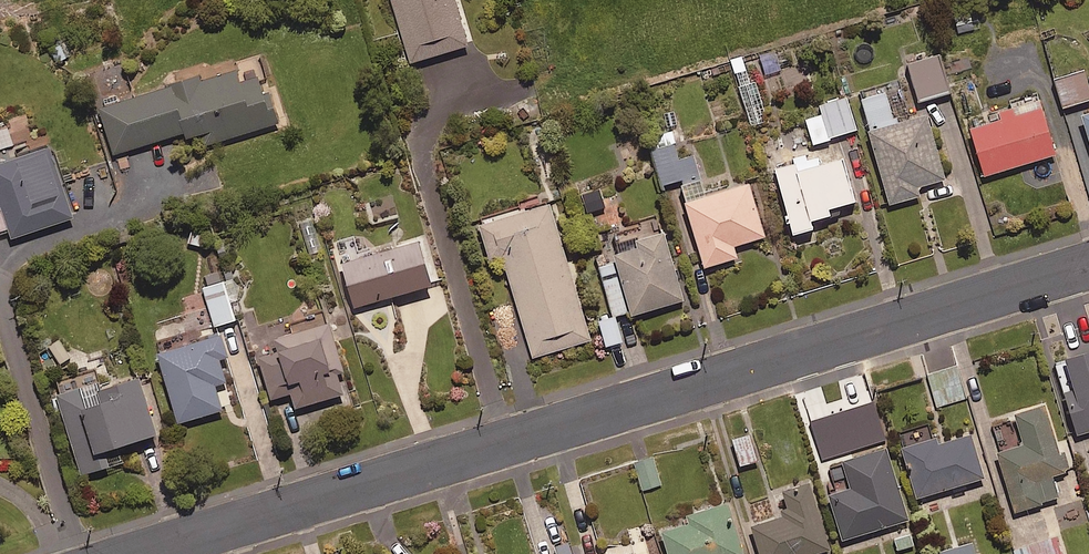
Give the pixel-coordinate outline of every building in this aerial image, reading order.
[(410,65),(469,47),(455,0),(391,0),(410,65)] [(921,102),(951,94),(941,58),(910,66),(921,102)] [(209,146),(278,125),(259,64),(199,83),(198,80),(98,111),(112,157),(185,134),(187,140),(206,134),(209,146)] [(1088,102),(1088,85),(1086,73),(1056,81),(1064,109),(1088,102)] [(986,178),(1057,156),(1038,96),(1012,104),(1013,108),(996,113),(999,123),(972,132),(986,178)] [(815,146),(857,131),(846,100),(804,115),(815,146)] [(919,189),(946,181),(927,117),(871,134),(892,206),(921,197),(919,189)] [(695,157),(679,160),(676,147),(654,151),(662,187),(699,179),(695,157)] [(73,220),(50,151),(0,167),(0,234),(9,231),(12,240),(73,220)] [(844,159),(813,168),(810,160),(775,170),(794,237),(815,231),(813,223),(858,210),(844,159)] [(735,248),(766,238),(749,183),(686,203),(706,269),(738,259),(735,248)] [(533,358),(590,342),(551,204),(480,224),(492,266),(505,262),(533,358)] [(598,232),(622,226),(618,208),(593,215),(598,232)] [(685,302),(665,235),(650,240),(652,247),(599,263),(617,322),(685,302)] [(355,309),(433,287),(420,243),(343,265),(355,309)] [(215,328),(236,322),(224,283),(204,290),(215,328)] [(607,348),(623,343),(615,318),(600,323),(607,348)] [(338,376),(344,374),(330,323),(276,338),(280,353),(260,358),(272,401),(293,395),(297,410),(344,396),(338,376)] [(220,362),(228,360),(221,338),(159,356),(179,425),(223,412),(216,387),(227,384),(220,362)] [(1066,395),(1078,437),(1088,434),(1088,353),(1068,359),(1077,391),(1066,395)] [(106,454),(158,438),(141,381),(79,399),(77,393),(58,398),(82,477),(111,468),(106,454)] [(859,432),(876,426),(865,395),(848,401),(859,432)] [(1053,478),(1067,474),(1048,408),(1018,416),(1027,448),(1001,456),(1018,514),(1060,501),(1053,478)] [(741,468),(758,463),(750,435),(733,440),(741,468)] [(920,499),(985,480),(972,438),(939,448),(937,442),(907,450),(920,499)] [(845,541),(908,521),(886,451),(845,464),(854,492),(832,499),(845,541)] [(642,491),(661,486),(654,460),(635,465),(642,491)] [(831,551),(810,486),(781,495),(788,518),(754,528),(762,553),(822,553),(831,551)] [(727,506),(690,518),(692,525),(663,535),(669,553),(742,553),(727,506)] [(1062,539),(1029,543),(1030,553),(1064,553),(1062,539)] [(569,543),(556,547),(558,553),(572,553),(569,543)] [(974,545),(943,553),(977,553),(974,545)]
